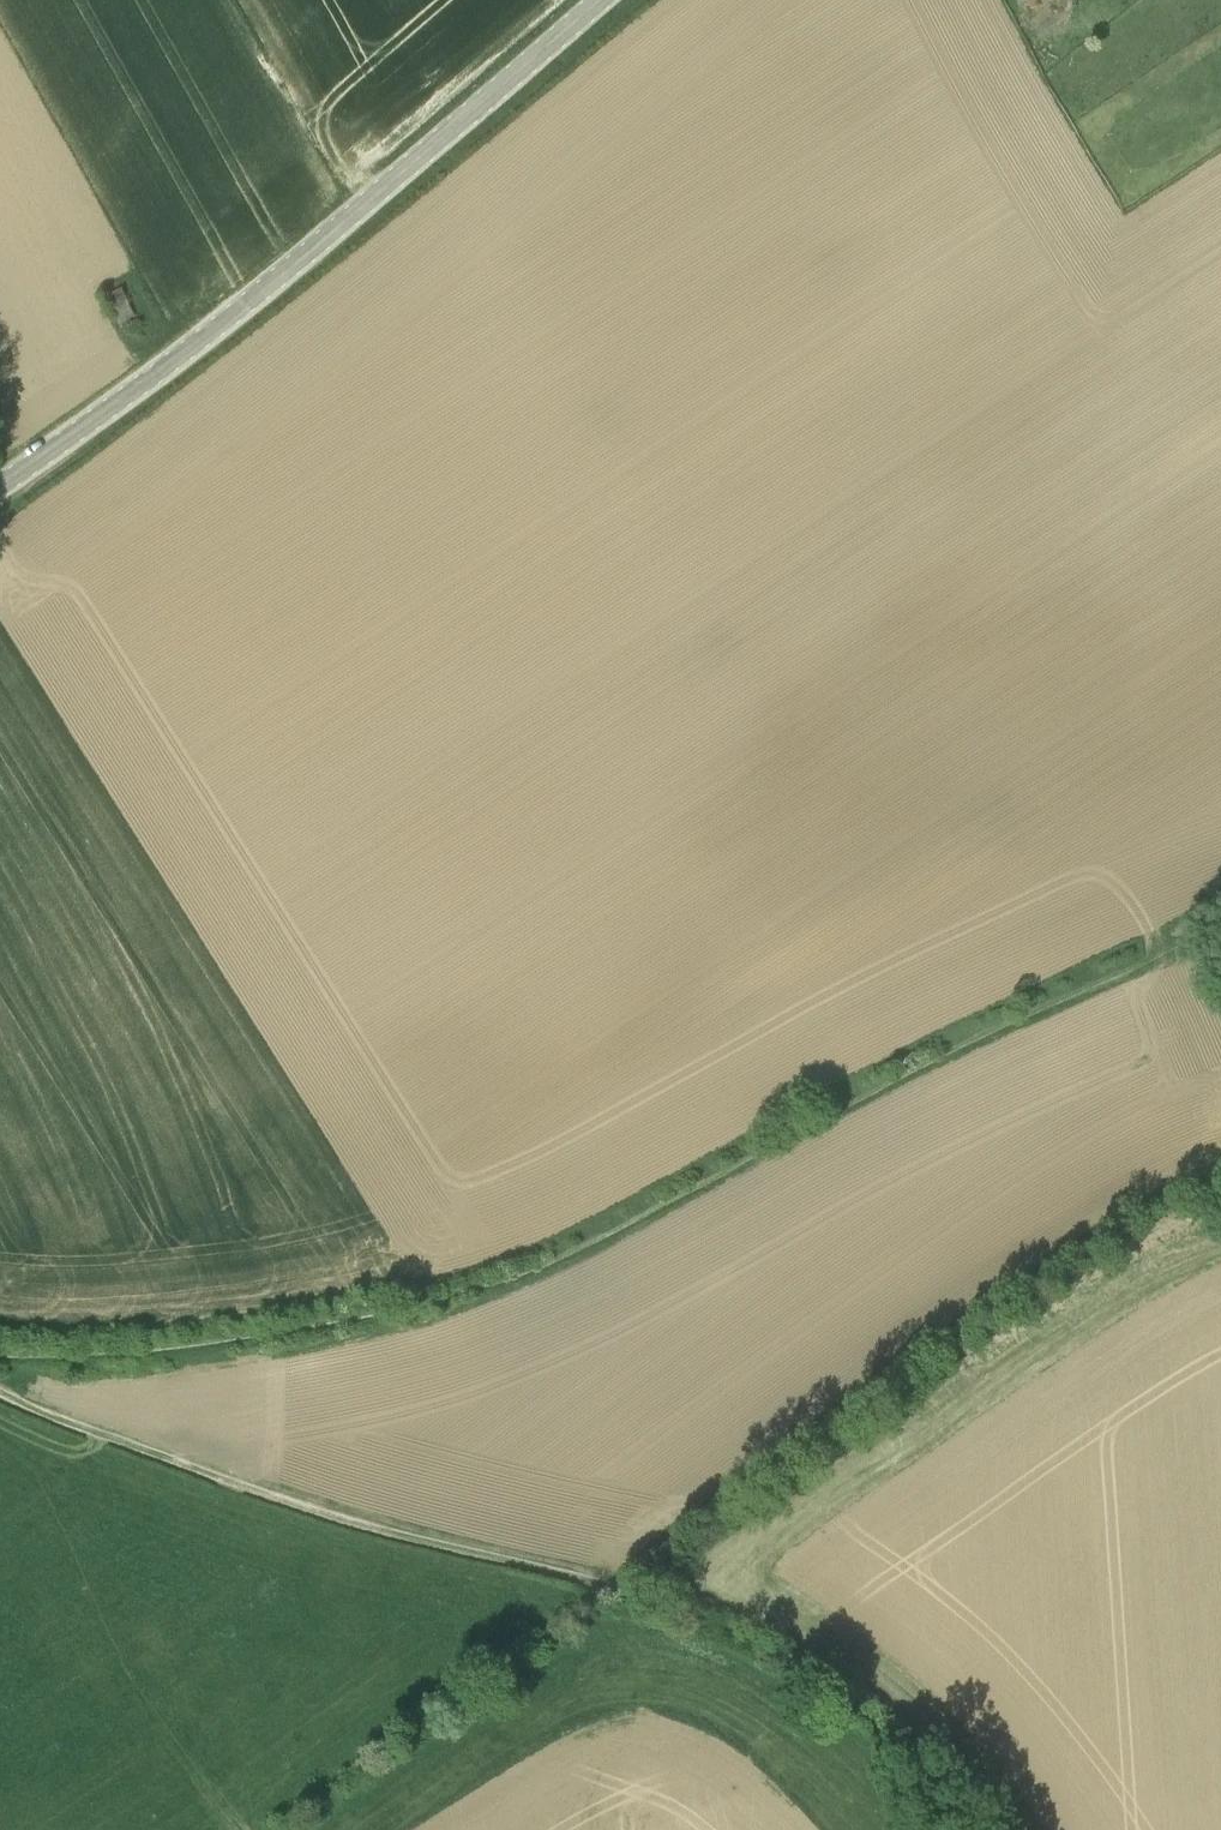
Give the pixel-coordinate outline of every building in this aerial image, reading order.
[(128,283),(111,290),(126,327),(143,320),(128,283)]
